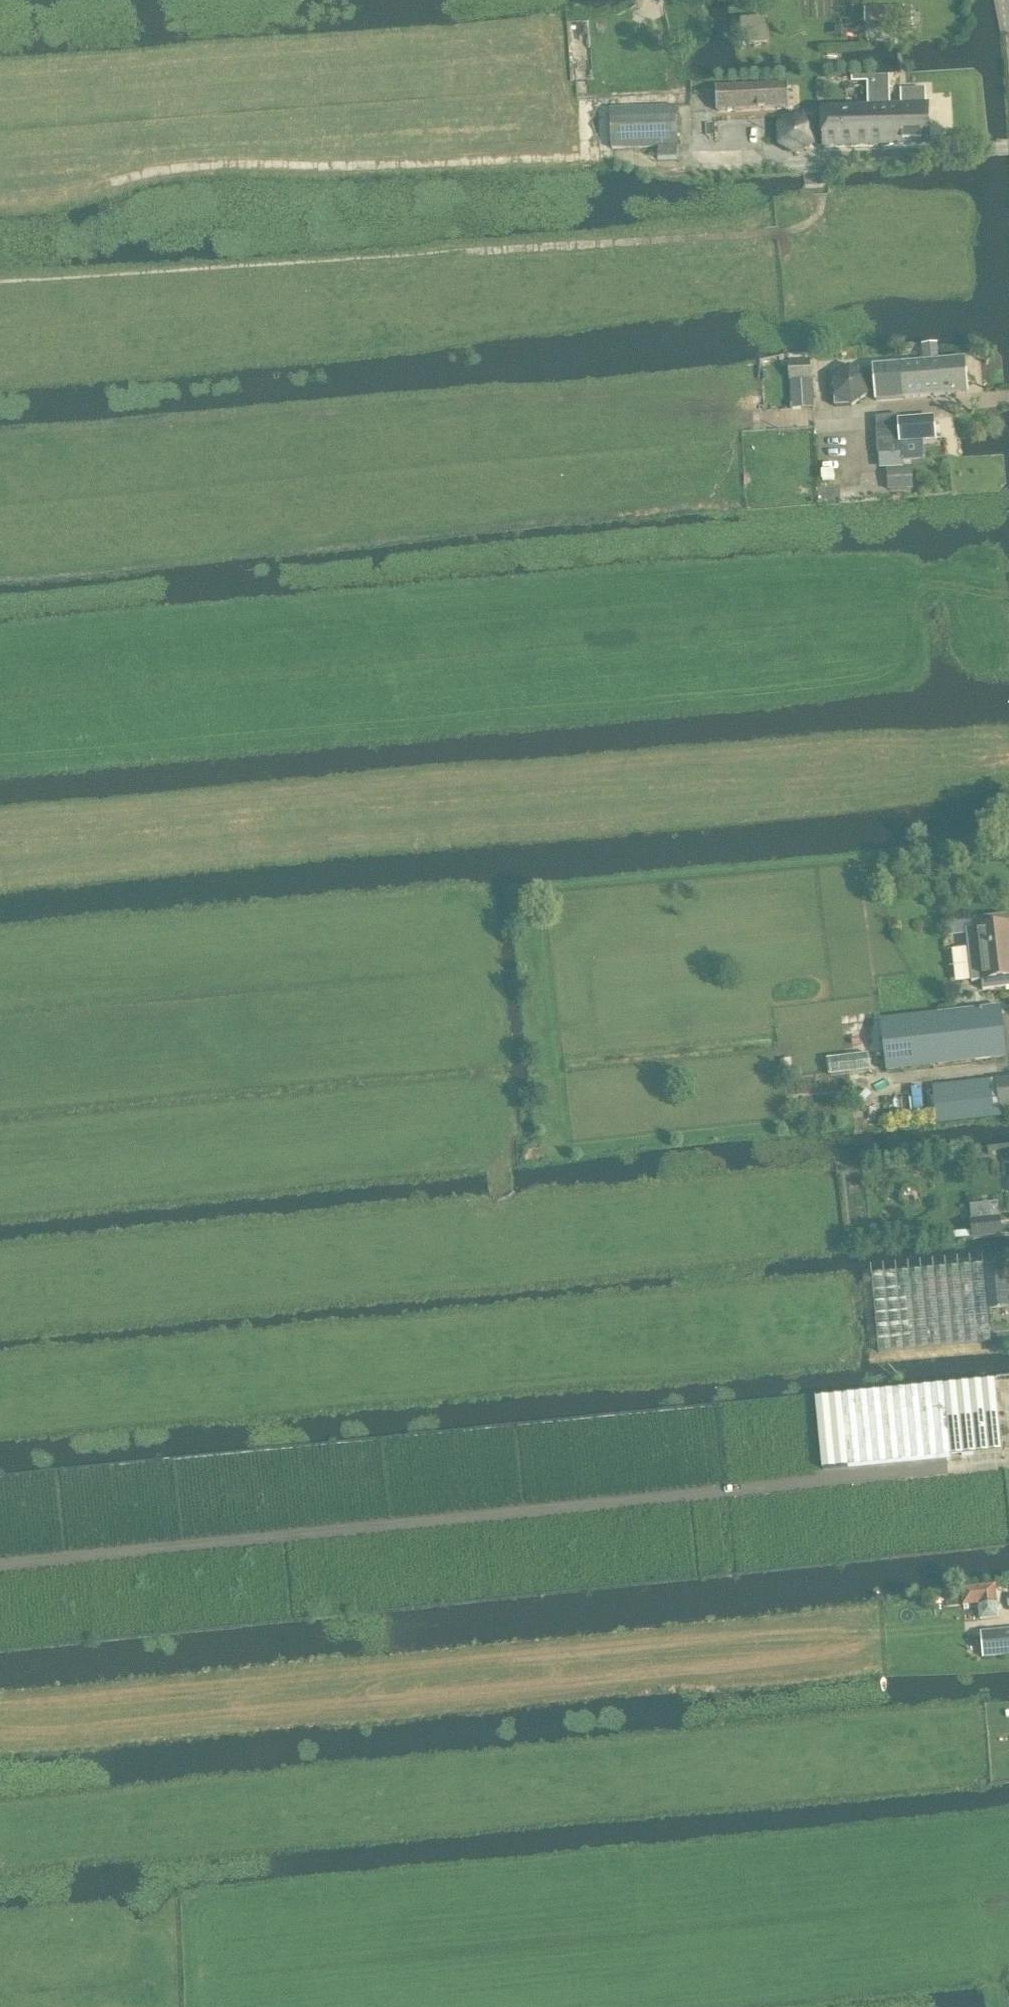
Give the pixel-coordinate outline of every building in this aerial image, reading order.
[(904,6),(864,8),(866,26),(888,25),(902,24),(902,29),(914,29),(913,9),(905,10),(904,6)] [(741,20),(743,45),(769,43),(767,18),(741,20)] [(824,149),(892,146),(891,108),(890,92),(890,80),(890,78),(890,75),(876,76),(874,76),(852,77),(852,83),(868,83),(867,101),(868,109),(823,110),(824,149)] [(716,88),(716,92),(717,112),(789,108),(788,85),(716,88)] [(891,108),(892,146),(928,145),(926,107),(925,92),(905,92),(906,107),(891,108)] [(677,160),(675,107),(610,110),(612,150),(658,148),(658,160),(677,160)] [(923,364),(906,366),(901,366),(873,368),(876,402),(967,394),(964,361),(938,363),(936,346),(922,347),(923,364)] [(789,361),(792,410),(814,409),(811,360),(789,361)] [(834,399),(853,408),(869,396),(868,375),(849,367),(832,379),(834,399)] [(900,417),(877,418),(879,456),(879,455),(903,454),(902,443),(901,433),(900,421),(900,417)] [(933,419),(900,421),(901,433),(902,443),(935,440),(933,419)] [(911,468),(889,469),(890,491),(912,490),(911,468)] [(982,982),(983,992),(1008,988),(1008,926),(1007,916),(975,920),(976,930),(966,931),(971,983),(982,982)] [(882,1022),(889,1073),(1006,1057),(999,1007),(882,1022)] [(931,1084),(936,1124),(1000,1117),(1008,1115),(1008,1075),(931,1084)] [(992,1220),(972,1222),(974,1237),(974,1238),(974,1239),(1002,1236),(1001,1235),(1000,1219),(992,1220)] [(872,1275),(880,1354),(991,1343),(988,1311),(1008,1308),(1008,1301),(1005,1264),(983,1266),(983,1264),(872,1275)] [(823,1470),(1002,1452),(995,1381),(816,1399),(823,1470)] [(981,1606),(982,1622),(1000,1620),(997,1586),(963,1589),(964,1594),(965,1606),(965,1607),(981,1606)] [(964,1594),(945,1596),(946,1608),(965,1606),(964,1594)] [(983,1634),(985,1658),(1008,1656),(1008,1631),(983,1634)]
